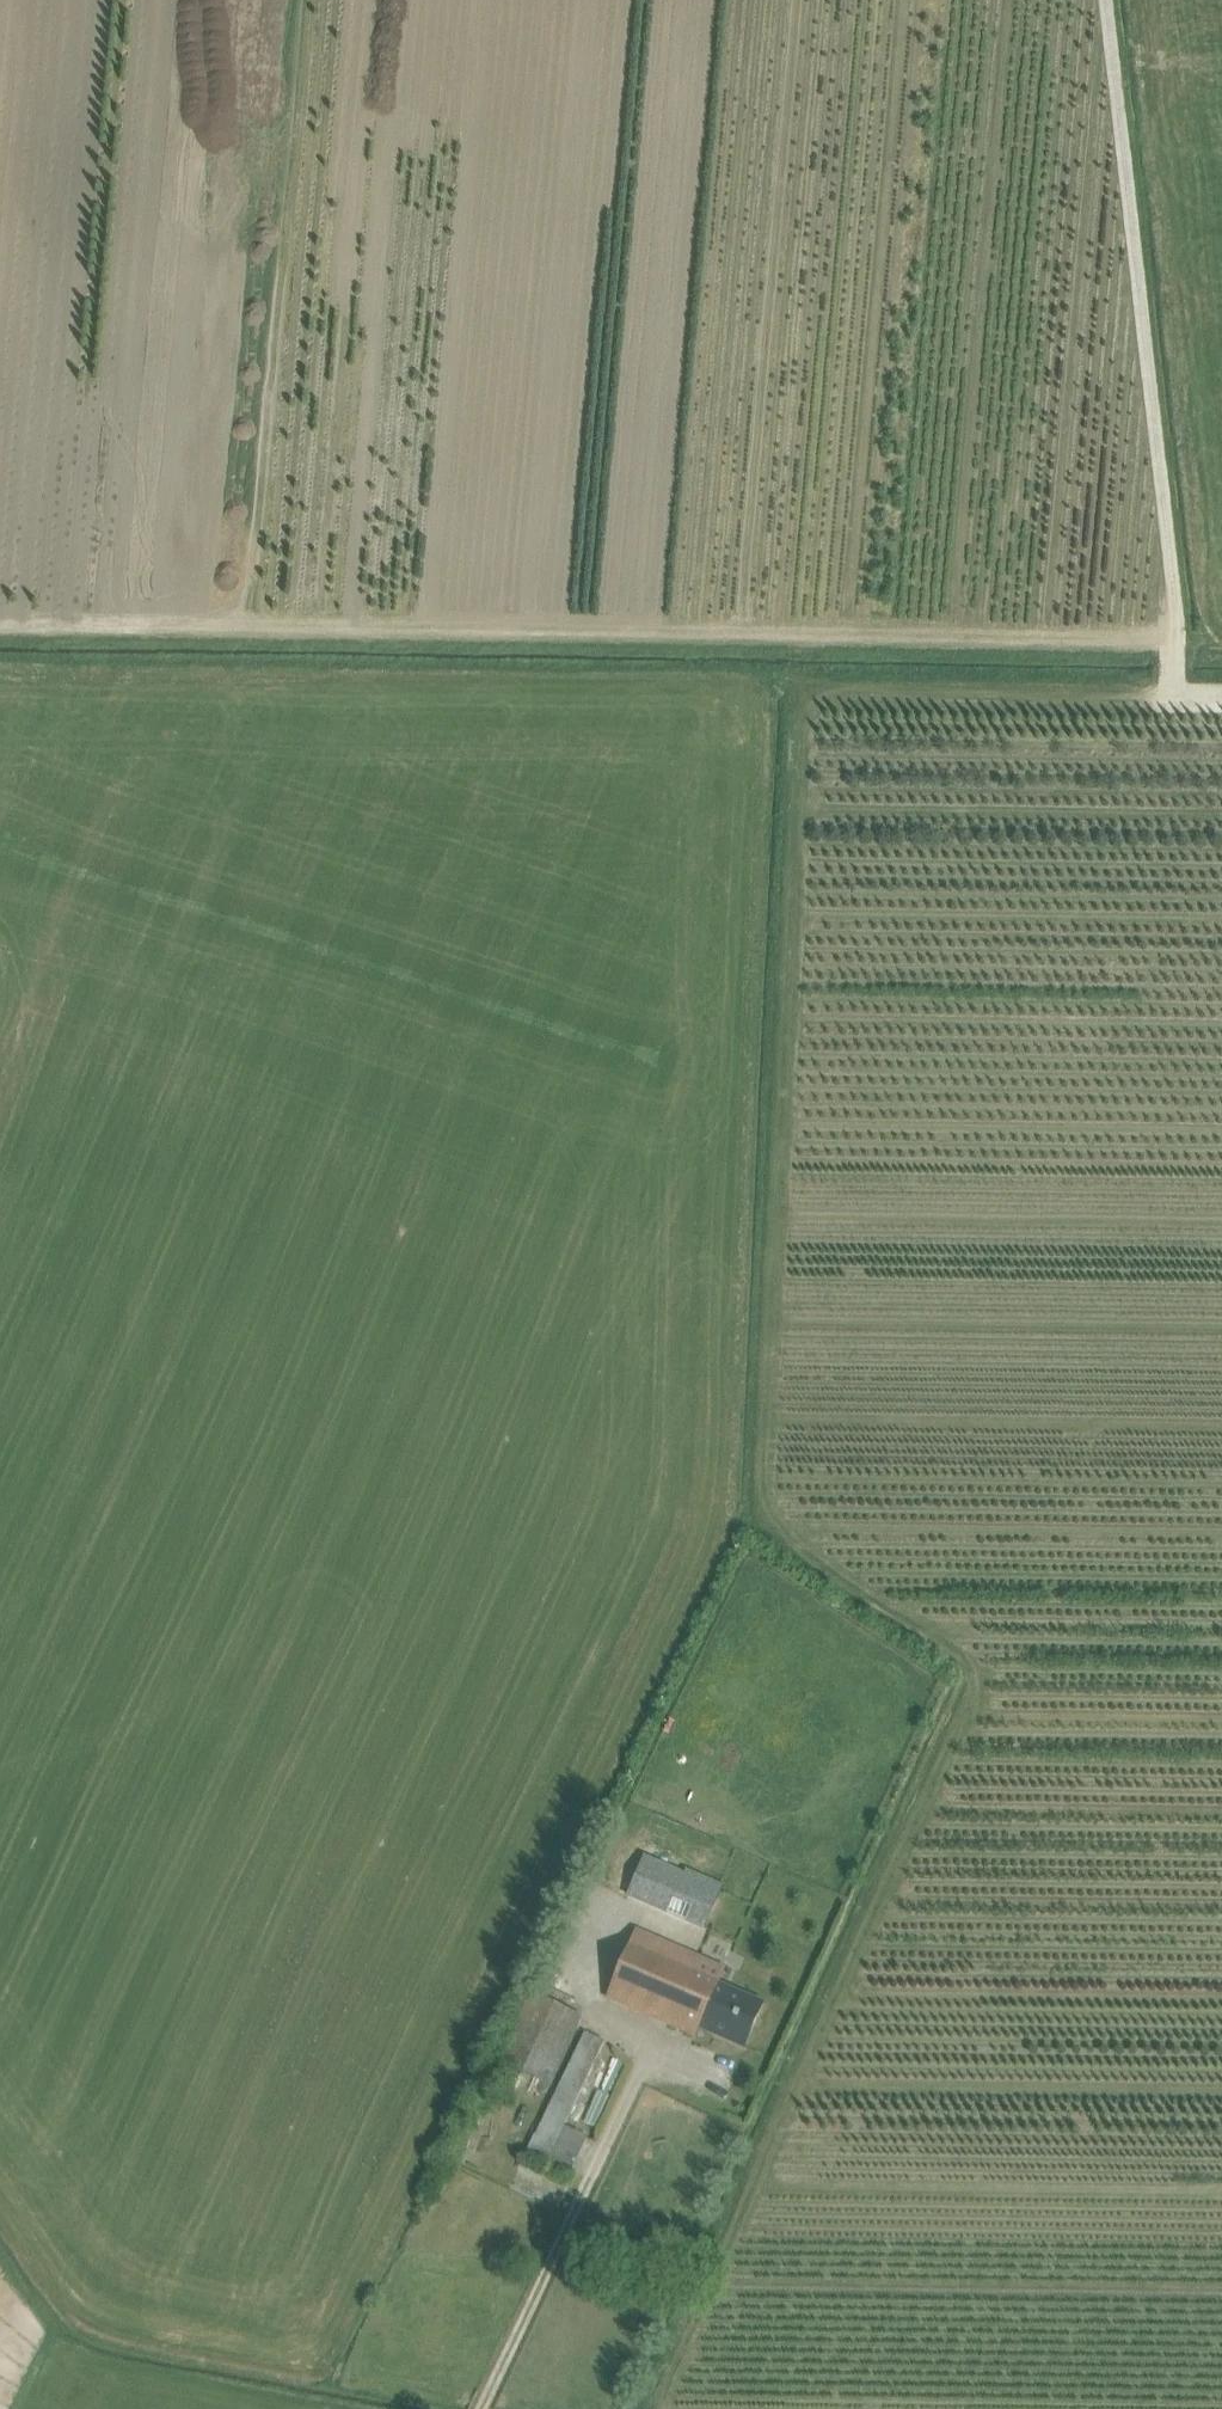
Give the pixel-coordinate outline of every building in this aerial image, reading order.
[(632,1886),(628,1893),(701,1927),(704,1920),(722,1881),(649,1848),(646,1856),(632,1886)] [(638,1930),(608,1998),(696,2036),(700,2028),(744,2047),(745,2045),(727,2038),(742,2003),(718,1993),(729,1969),(638,1930)] [(503,2063),(551,2085),(583,2018),(535,1994),(503,2063)] [(586,2033),(527,2154),(546,2164),(605,2042),(586,2033)] [(567,2127),(548,2165),(569,2174),(587,2137),(567,2127)]
